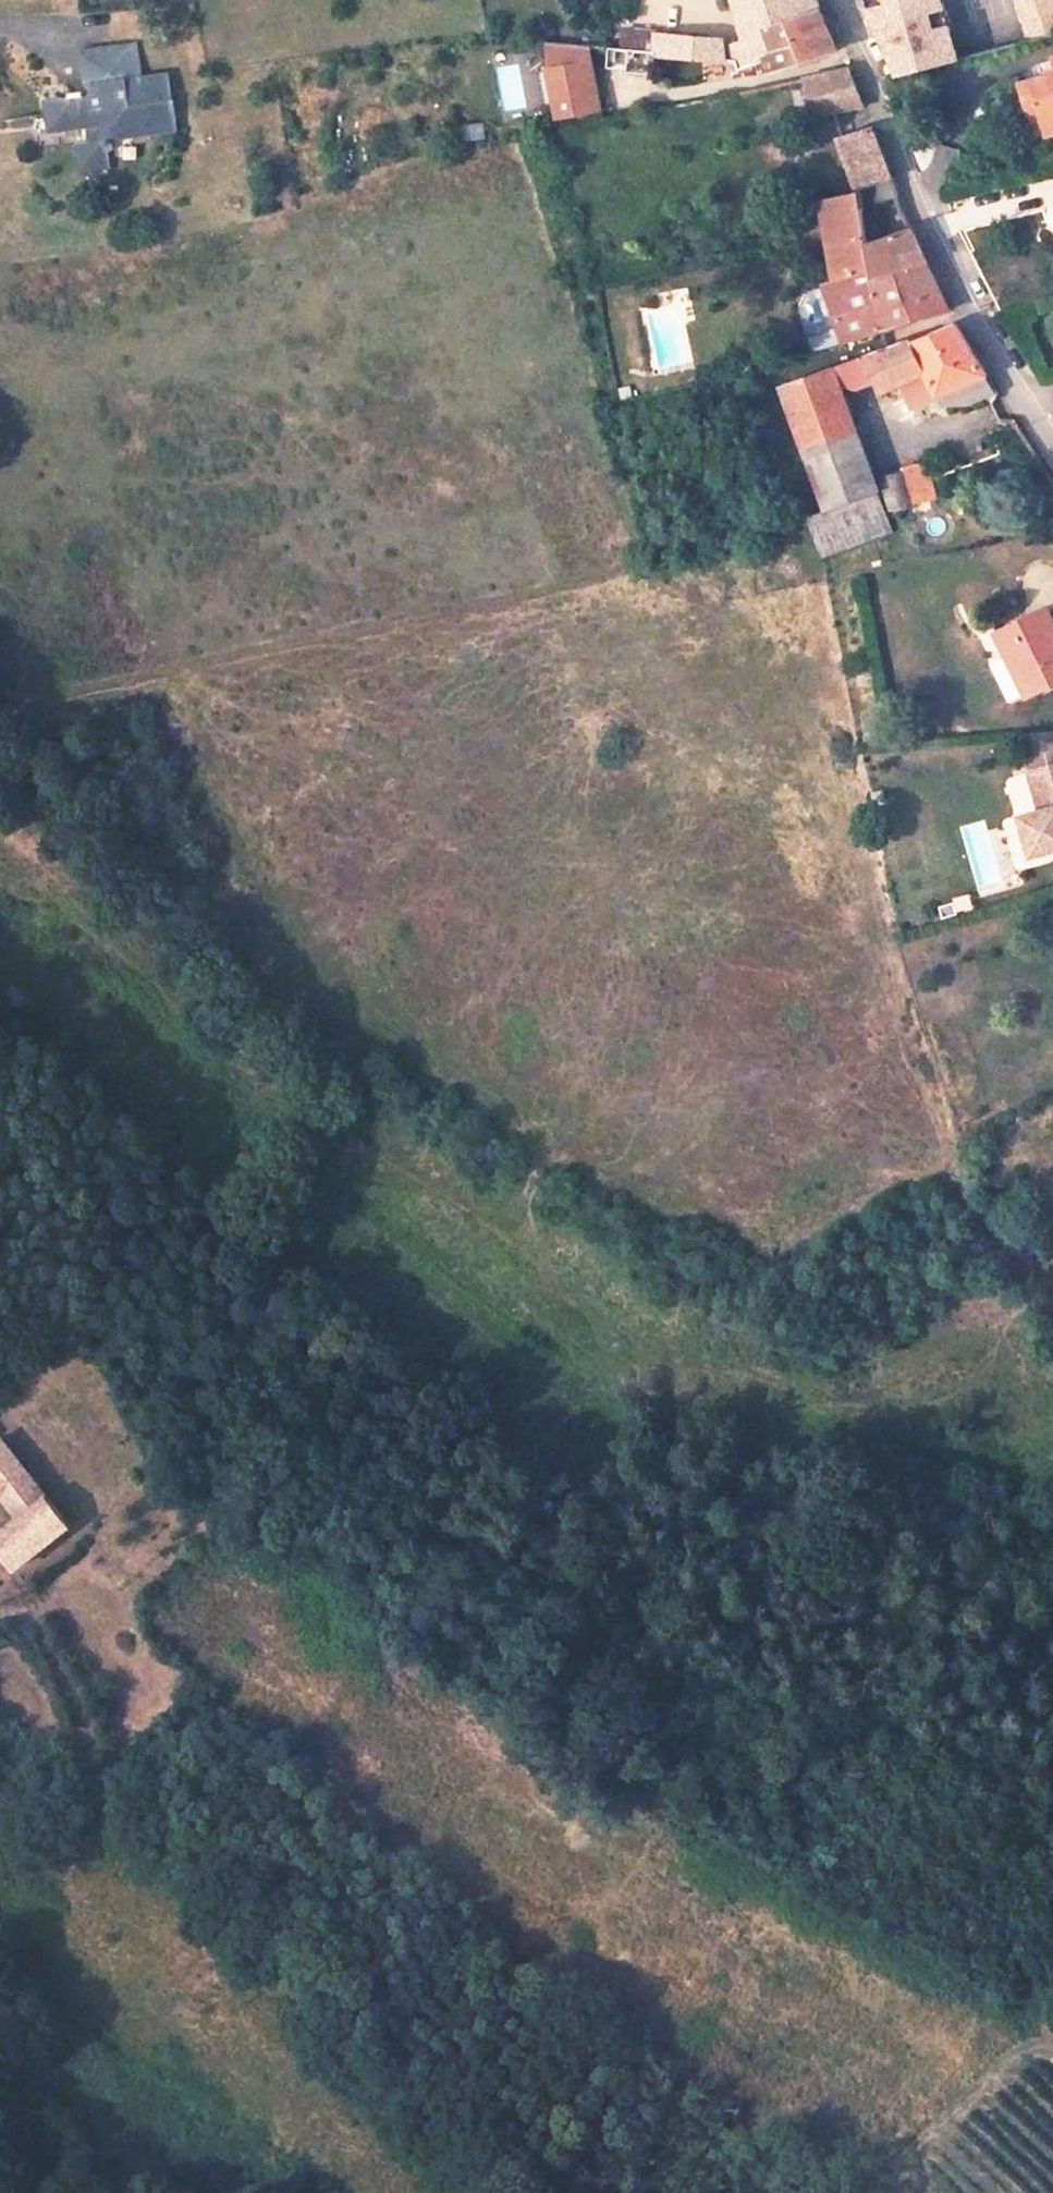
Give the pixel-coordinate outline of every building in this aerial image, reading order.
[(773,28),(826,12),(818,0),(758,0),(773,28)] [(961,62),(942,0),(862,0),(887,51),(893,51),(900,79),(961,62)] [(1034,40),(1052,35),(1052,0),(1022,0),(1034,40)] [(747,59),(749,63),(789,56),(793,68),(845,52),(832,23),(826,12),(773,28),(743,38),(747,59)] [(601,53),(602,36),(555,29),(560,57),(556,58),(567,106),(586,103),(589,115),(612,111),(601,53)] [(731,43),(728,31),(671,33),(672,46),(731,43)] [(152,77),(145,39),(91,47),(97,87),(152,77)] [(673,59),(672,46),(633,41),(631,57),(673,59)] [(1045,67),(1048,82),(1011,94),(1014,103),(1026,100),(1035,125),(1040,127),(1052,125),(1052,64),(1045,67)] [(189,126),(179,72),(152,77),(97,87),(98,93),(52,100),(56,126),(94,119),(97,139),(83,141),(88,172),(125,165),(121,137),(189,126)] [(872,132),(863,110),(848,76),(804,86),(841,195),(823,200),(838,279),(874,271),(869,244),(860,192),(848,136),(872,132)] [(1026,100),(1014,103),(1023,129),(1035,128),(1040,141),(1052,137),(1052,125),(1040,127),(1035,125),(1026,100)] [(892,184),(872,132),(848,136),(860,192),(892,184)] [(951,187),(958,149),(932,144),(924,182),(951,187)] [(955,311),(916,229),(869,244),(874,271),(838,279),(823,283),(842,351),(955,311)] [(985,383),(958,330),(779,394),(824,512),(877,493),(835,385),(853,391),(874,382),(881,398),(919,384),(929,401),(985,383)] [(935,501),(925,471),(899,478),(904,495),(891,499),(895,512),(935,501)] [(877,493),(824,512),(807,519),(822,556),(891,530),(877,493)] [(1044,616),(998,640),(1031,701),(1052,689),(1052,633),(1044,616)] [(1021,749),(1034,784),(1052,776),(1052,747),(1021,749)] [(1034,784),(1047,818),(1052,832),(1052,776),(1034,784)] [(1047,818),(1028,826),(1020,829),(1037,871),(1052,863),(1052,832),(1047,818)] [(2,1431),(0,1432),(0,1494),(15,1513),(0,1524),(0,1553),(19,1576),(84,1533),(2,1431)]
